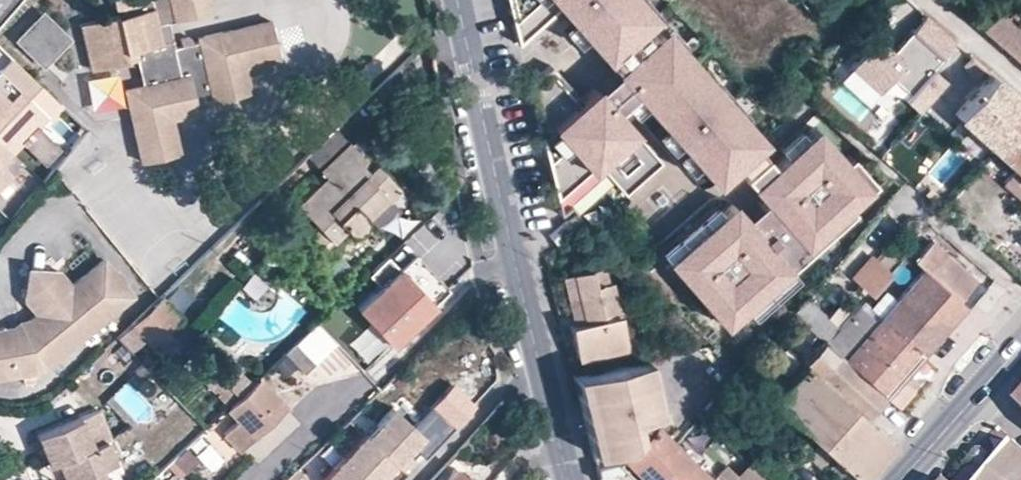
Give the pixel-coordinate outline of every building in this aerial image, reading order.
[(115,16),(79,24),(89,70),(135,59),(140,84),(121,89),(138,163),(180,152),(172,120),(197,114),(194,102),(209,99),(210,102),(251,92),(245,67),(279,60),(269,19),(195,37),(196,42),(173,47),(168,22),(213,11),(210,0),(111,0),(115,16)] [(510,26),(540,0),(503,0),(510,26)] [(653,29),(644,20),(625,0),(551,0),(557,7),(571,23),(599,55),(620,79),(640,102),(654,118),(659,124),(672,139),(712,185),(731,168),(753,149),(761,142),(741,119),(736,124),(722,108),(705,88),(710,84),(679,48),(674,53),(653,29)] [(641,0),(625,0),(644,20),(652,12),(641,0)] [(980,26),(981,27),(1013,55),(1020,62),(1020,27),(996,5),(980,26)] [(571,23),(557,7),(550,14),(564,30),(571,23)] [(28,25),(57,54),(71,40),(41,11),(28,25)] [(930,69),(954,42),(923,15),(891,52),(874,37),(847,66),(876,92),(890,77),(907,93),(902,99),(918,113),(945,82),(930,69)] [(661,22),(653,29),(674,53),(679,48),(683,45),(661,22)] [(43,68),(57,54),(28,25),(14,39),(43,68)] [(592,86),(580,72),(570,80),(543,48),(521,67),(536,127),(554,194),(596,160),(607,173),(624,193),(659,162),(592,86)] [(620,79),(599,55),(580,72),(592,86),(600,79),(608,88),(620,79)] [(10,57),(0,68),(0,143),(11,153),(20,143),(44,166),(60,149),(37,126),(46,118),(48,120),(61,107),(10,57)] [(876,92),(847,66),(836,80),(841,84),(864,105),(876,92)] [(991,75),(955,116),(1020,173),(1020,101),(991,75)] [(731,100),(714,81),(710,84),(705,88),(722,108),(731,100)] [(745,116),(731,100),(722,108),(736,124),(741,119),(745,116)] [(654,118),(640,102),(631,111),(645,126),(654,118)] [(879,118),(885,112),(878,106),(872,112),(879,118)] [(672,139),(659,124),(649,132),(663,148),(672,139)] [(827,233),(823,229),(845,209),(847,207),(844,204),(856,194),(859,198),(871,187),(847,159),(841,164),(813,131),(802,140),(782,157),(770,168),(761,158),(740,177),(760,201),(741,218),(728,204),(717,214),(705,225),(682,244),(665,259),(722,324),(762,289),(784,270),(809,249),(827,233)] [(782,157),(802,140),(795,131),(775,149),(782,157)] [(347,141),(342,146),(359,163),(364,158),(347,141)] [(11,153),(0,143),(0,164),(11,153)] [(359,163),(342,146),(318,168),(325,176),(295,203),(331,241),(346,229),(349,232),(355,232),(363,228),(365,222),(361,216),(383,196),(388,201),(389,202),(401,191),(373,163),(365,170),(359,163)] [(740,177),(761,158),(753,149),(731,168),(740,177)] [(570,205),(607,173),(596,160),(554,194),(560,214),(570,205)] [(849,209),(860,199),(859,198),(856,194),(844,204),(847,207),(849,209)] [(361,216),(365,222),(388,201),(383,196),(361,216)] [(705,225),(717,214),(709,204),(697,215),(705,225)] [(827,233),(849,214),(845,209),(823,229),(827,233)] [(682,244),(705,225),(697,215),(674,235),(682,244)] [(548,235),(557,245),(573,231),(566,221),(548,235)] [(812,253),(830,237),(827,233),(809,249),(812,253)] [(665,259),(682,244),(674,235),(657,250),(665,259)] [(917,357),(960,311),(965,306),(958,299),(975,281),(944,253),(939,258),(926,246),(912,261),(921,268),(893,299),(884,290),(868,307),(878,316),(874,319),(857,305),(838,326),(805,296),(790,313),(799,320),(822,340),(884,394),(904,372),(917,357)] [(415,253),(398,268),(406,276),(422,261),(415,253)] [(871,297),(891,274),(869,253),(849,276),(871,297)] [(135,296),(102,256),(69,283),(58,269),(21,299),(33,313),(19,324),(0,327),(0,379),(21,376),(22,384),(33,382),(31,374),(42,372),(135,296)] [(398,268),(385,257),(366,275),(378,287),(356,306),(390,343),(433,303),(406,276),(398,268)] [(406,276),(433,303),(448,289),(422,261),(406,276)] [(21,299),(58,269),(25,265),(21,299)] [(602,267),(589,269),(592,284),(607,281),(602,267)] [(589,269),(571,274),(582,321),(570,324),(568,324),(576,359),(624,348),(609,280),(607,281),(592,284),(589,269)] [(770,299),(792,280),(784,270),(762,289),(770,299)] [(582,321),(571,274),(560,276),(570,324),(582,321)] [(847,309),(853,302),(844,294),(838,301),(847,309)] [(323,328),(328,333),(343,319),(332,308),(317,322),(323,328)] [(822,340),(799,320),(779,341),(785,346),(801,361),(822,340)] [(300,349),(323,328),(317,322),(294,342),(300,349)] [(864,417),(880,399),(884,394),(822,340),(801,361),(864,417)] [(321,372),(300,349),(294,342),(285,352),(309,380),(311,382),(321,372)] [(216,396),(227,406),(252,383),(240,371),(241,369),(218,345),(202,362),(226,385),(216,396)] [(890,441),(864,417),(801,361),(785,346),(770,363),(787,377),(782,382),(765,368),(753,385),(746,394),(773,418),(775,415),(780,410),(823,448),(834,458),(825,467),(840,479),(842,479),(849,473),(856,479),(860,475),(890,441)] [(285,352),(274,362),(293,382),(293,384),(300,390),(309,380),(285,352)] [(578,399),(593,455),(595,466),(616,461),(653,421),(652,420),(659,412),(647,360),(573,377),(578,399)] [(912,390),(914,380),(904,372),(884,394),(880,399),(894,411),(912,390)] [(227,406),(225,409),(236,420),(222,433),(239,452),(286,405),(259,377),(252,383),(227,406)] [(392,461),(399,467),(410,454),(404,447),(410,442),(418,432),(389,405),(362,433),(392,461)] [(659,412),(652,420),(653,421),(664,433),(669,428),(664,410),(659,412)] [(79,417),(35,435),(47,464),(55,460),(63,479),(104,479),(99,468),(114,463),(104,440),(90,446),(79,417)] [(644,479),(668,479),(689,458),(672,441),(664,433),(653,421),(616,461),(595,466),(599,479),(603,479),(607,479),(608,479),(632,479),(638,474),(644,479)] [(392,461),(362,433),(360,431),(317,477),(320,479),(374,479),(392,461)] [(198,433),(164,463),(176,477),(197,459),(210,474),(223,462),(198,433)] [(980,479),(1020,479),(1020,448),(1014,441),(991,468),(980,479)] [(404,447),(410,454),(416,447),(410,442),(404,447)] [(959,479),(980,479),(991,468),(978,457),(959,479)] [(689,458),(668,479),(710,479),(689,458)] [(745,462),(735,474),(742,479),(765,479),(745,462)] [(735,474),(725,463),(712,476),(716,479),(742,479),(735,474)] [(453,466),(440,479),(468,479),(453,466)]
